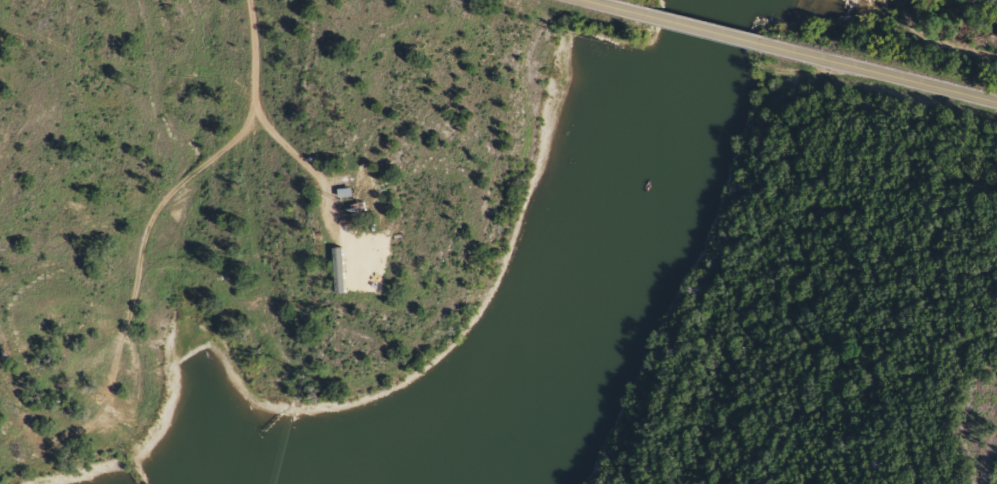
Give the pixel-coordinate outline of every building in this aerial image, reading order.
[(336,181),(336,198),(350,198),(350,181),(336,181)] [(124,401),(115,389),(108,395),(117,406),(124,401)]
